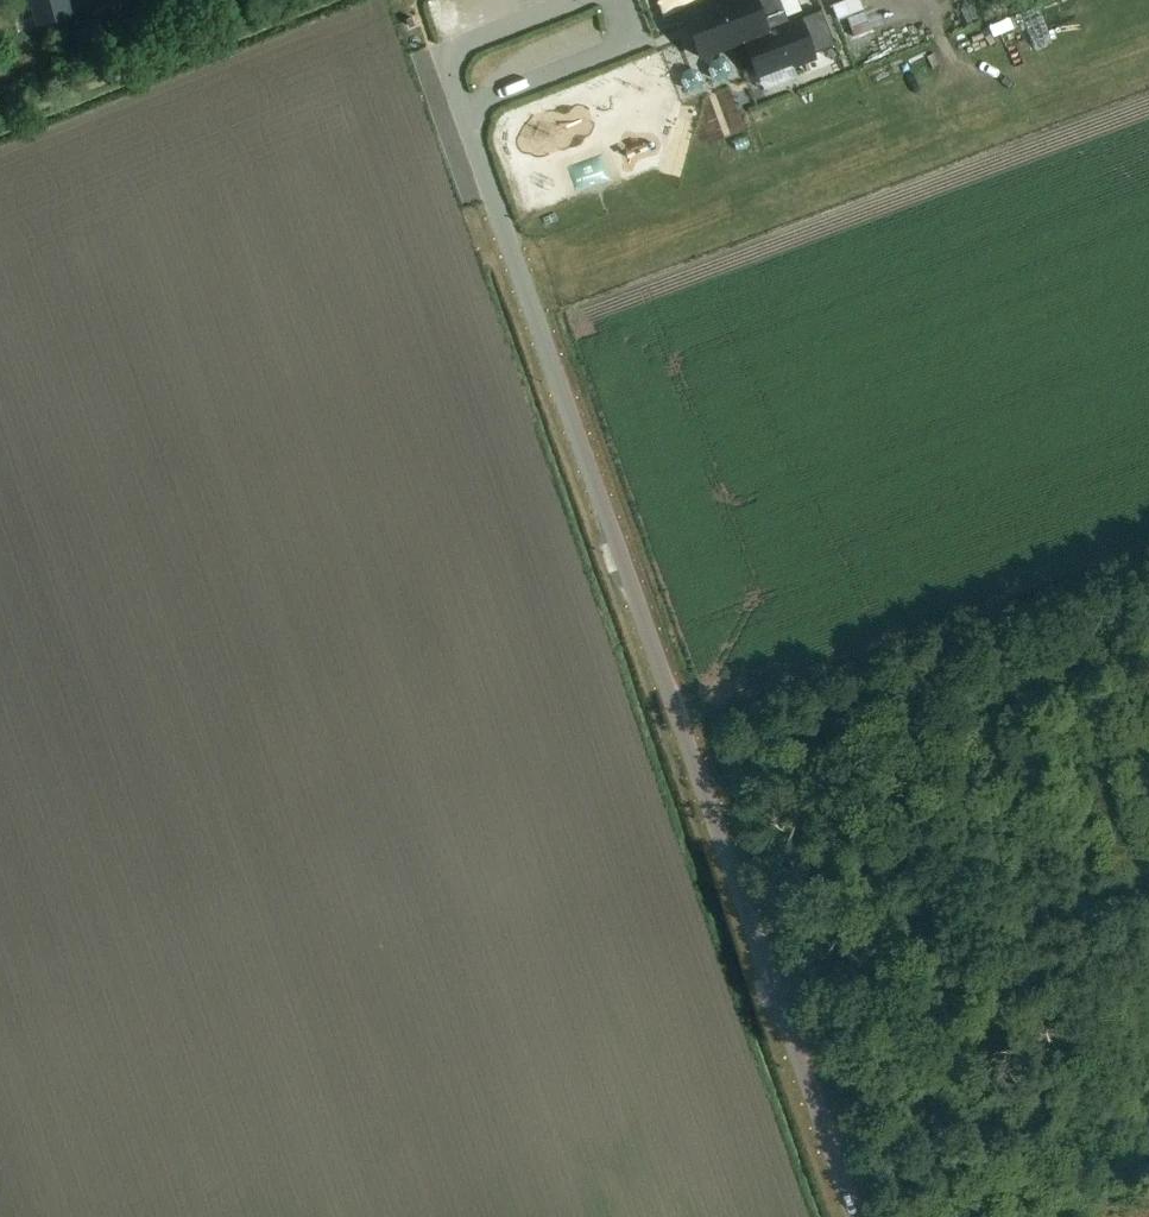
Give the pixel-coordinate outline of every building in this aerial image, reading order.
[(64,10),(61,0),(27,0),(31,19),(64,10)] [(196,14),(209,11),(207,0),(193,0),(196,14)] [(682,12),(686,22),(691,20),(701,46),(696,48),(700,57),(744,40),(757,75),(834,46),(821,12),(788,24),(779,0),(714,0),(682,12)] [(82,19),(86,44),(99,42),(95,17),(82,19)]
